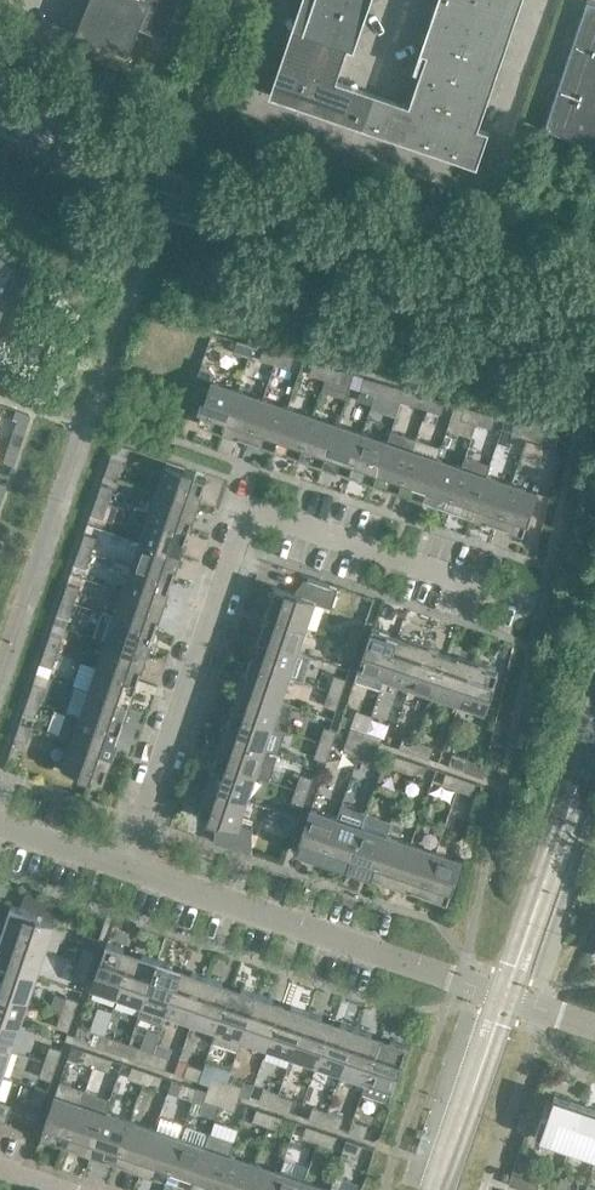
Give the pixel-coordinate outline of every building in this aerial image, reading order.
[(82,29),(129,48),(128,52),(129,52),(140,26),(164,35),(163,39),(165,39),(180,0),(93,0),(82,29)] [(270,94),(478,165),(490,130),(479,126),(522,0),(438,0),(421,51),(428,53),(411,103),(338,78),(348,47),(355,49),(372,0),(302,0),(270,94)] [(592,0),(587,0),(545,127),(594,144),(594,1),(592,0)] [(254,344),(238,339),(234,352),(250,356),(254,344)] [(279,351),(263,346),(259,359),(275,364),(279,351)] [(294,356),(279,351),(275,364),(291,368),(294,356)] [(329,366),(313,361),(310,374),(325,378),(329,366)] [(193,393),(203,397),(199,408),(203,409),(199,421),(209,424),(209,426),(224,431),(239,389),(214,381),(216,375),(212,366),(203,363),(193,393)] [(345,370),(329,366),(325,378),(341,383),(345,370)] [(380,380),(364,376),(360,388),(376,393),(380,380)] [(395,385),(380,380),(376,393),(392,398),(395,385)] [(263,398),(239,389),(224,431),(240,436),(240,435),(250,438),(263,398)] [(430,395),(415,391),(411,403),(427,408),(430,395)] [(446,400),(430,395),(427,408),(442,412),(446,400)] [(288,406),(263,398),(250,438),(259,441),(258,443),(274,448),(288,406)] [(481,410),(465,405),(461,418),(477,422),(481,410)] [(313,415),(288,406),(274,448),(289,453),(290,452),(299,455),(313,415)] [(496,414),(481,410),(477,422),(492,427),(496,414)] [(338,423),(313,415),(299,455),(308,458),(308,460),(323,465),(338,423)] [(531,425),(515,420),(512,433),(527,437),(531,425)] [(363,432),(338,423),(323,465),(339,470),(340,469),(349,472),(363,432)] [(546,429),(531,425),(527,437),(543,442),(546,429)] [(417,437),(392,429),(388,440),(374,482),(389,487),(389,486),(399,489),(417,437)] [(12,431),(7,446),(17,449),(22,434),(12,431)] [(388,440),(363,432),(349,472),(358,475),(358,477),(374,482),(388,440)] [(441,446),(417,437),(399,489),(408,492),(408,494),(423,499),(437,457),(441,446)] [(17,449),(7,446),(2,461),(12,464),(17,449)] [(466,454),(462,466),(448,506),(458,509),(457,511),(473,516),(487,474),(491,463),(466,454)] [(462,466),(437,457),(423,499),(438,504),(439,503),(448,506),(462,466)] [(123,462),(110,458),(105,473),(117,477),(123,462)] [(165,466),(157,491),(199,505),(204,490),(203,489),(206,479),(195,475),(196,471),(185,467),(184,471),(165,465),(165,466)] [(512,483),(487,474),(473,516),(488,521),(488,520),(498,523),(512,483)] [(114,487),(102,483),(96,498),(109,502),(114,487)] [(536,491),(512,483),(498,523),(507,526),(507,528),(524,534),(524,532),(538,491),(536,491)] [(199,505),(157,491),(149,516),(189,530),(192,520),(194,521),(199,505)] [(109,502),(96,498),(91,513),(104,518),(109,502)] [(189,530),(149,516),(140,541),(182,555),(187,540),(186,539),(189,530)] [(97,536),(85,532),(79,548),(92,552),(97,536)] [(182,555),(140,541),(132,565),(172,579),(175,570),(177,570),(182,555)] [(92,552),(79,548),(74,563),(87,567),(92,552)] [(172,579),(132,565),(123,590),(165,605),(170,589),(169,589),(172,579)] [(304,578),(294,593),(275,586),(274,585),(268,602),(269,603),(266,612),(306,626),(315,601),(331,607),(337,590),(304,578)] [(80,586),(68,582),(62,597),(75,602),(80,586)] [(165,605),(123,590),(115,615),(155,629),(158,620),(160,620),(165,605)] [(75,602),(62,597),(57,613),(70,617),(75,602)] [(97,637),(106,640),(148,655),(153,639),(152,639),(155,629),(115,615),(106,612),(97,637)] [(306,626),(266,612),(263,622),(261,621),(256,636),(298,651),(306,626)] [(352,624),(347,640),(359,644),(364,629),(352,624)] [(390,631),(373,626),(372,627),(373,627),(359,668),(356,679),(381,688),(385,677),(399,636),(390,633),(390,631)] [(63,636),(51,632),(45,647),(58,652),(63,636)] [(298,651),(256,636),(251,652),(252,652),(249,662),(289,676),(298,651)] [(408,639),(399,636),(385,677),(410,685),(424,643),(409,638),(408,639)] [(148,655),(106,640),(98,665),(138,679),(141,670),(143,670),(148,655)] [(359,644),(347,640),(341,655),(354,659),(359,644)] [(440,648),(424,643),(410,685),(435,694),(449,653),(439,650),(440,648)] [(58,652),(45,647),(40,663),(52,667),(58,652)] [(458,656),(449,653),(435,694),(459,702),(474,660),(458,655),(458,656)] [(489,665),(474,660),(459,702),(484,710),(484,711),(485,711),(499,671),(489,667),(489,665)] [(289,676),(249,662),(246,671),(244,671),(239,686),(281,700),(289,676)] [(138,679),(98,665),(89,690),(131,704),(136,689),(135,688),(138,679)] [(335,674),(330,689),(342,694),(347,678),(335,674)] [(46,686),(34,682),(28,697),(41,701),(46,686)] [(292,704),(281,700),(239,686),(234,701),(235,702),(232,711),(273,725),(284,729),(292,704)] [(342,694),(330,689),(324,705),(337,709),(342,694)] [(131,704),(89,690),(81,715),(121,729),(124,719),(126,720),(131,704)] [(41,701),(28,697),(23,712),(36,717),(41,701)] [(58,735),(72,740),(114,754),(119,739),(118,738),(121,729),(81,715),(67,710),(58,735)] [(273,725),(232,711),(229,721),(227,720),(222,736),(264,750),(273,725)] [(32,726),(20,722),(15,737),(27,741),(32,726)] [(351,725),(347,738),(363,743),(367,731),(351,725)] [(325,726),(320,741),(332,745),(337,730),(325,726)] [(382,736),(367,731),(363,743),(378,748),(382,736)] [(403,735),(399,747),(414,753),(419,740),(403,735)] [(278,755),(264,750),(222,736),(217,751),(218,752),(215,761),(256,775),(269,779),(278,755)] [(363,743),(347,738),(343,750),(358,755),(363,743)] [(114,754),(72,740),(64,764),(63,764),(63,766),(81,772),(80,775),(91,779),(92,776),(104,780),(107,769),(109,769),(114,754)] [(434,746),(419,740),(414,753),(430,758),(434,746)] [(332,745),(320,741),(314,757),(327,761),(332,745)] [(378,748),(363,743),(358,755),(374,760),(378,748)] [(453,752),(449,764),(464,770),(469,758),(453,752)] [(412,760),(397,754),(393,767),(408,772),(412,760)] [(428,765),(412,760),(408,772),(423,777),(428,765)] [(256,775),(215,761),(212,770),(211,770),(205,785),(247,800),(256,775)] [(462,777),(446,771),(442,784),(457,789),(462,777)] [(301,773),(296,788),(308,793),(313,777),(301,773)] [(477,782),(462,777),(457,789),(473,794),(477,782)] [(247,800),(205,785),(200,801),(202,801),(198,812),(209,816),(208,819),(213,821),(212,838),(211,838),(210,839),(249,852),(249,851),(248,850),(249,828),(239,824),(247,800)] [(308,793),(296,788),(291,804),(303,808),(308,793)] [(313,808),(311,808),(297,849),(296,850),(313,856),(314,854),(323,858),(337,817),(313,809),(313,808)] [(367,812),(362,826),(348,868),(363,873),(363,871),(373,875),(387,834),(391,820),(367,812)] [(282,829),(294,833),(300,817),(287,813),(282,829)] [(362,826),(337,817),(323,858),(333,861),(332,862),(348,868),(362,826)] [(411,843),(387,834),(373,875),(382,878),(382,879),(397,885),(411,843)] [(436,851),(411,843),(397,885),(412,890),(413,888),(422,892),(436,851)] [(461,860),(436,851),(422,892),(432,895),(431,896),(448,902),(449,901),(448,901),(462,860),(461,859),(461,860)] [(8,927),(5,936),(45,950),(54,925),(55,924),(37,918),(39,914),(11,904),(4,925),(8,927)] [(5,936),(2,945),(0,945),(0,962),(37,975),(45,950),(5,936)] [(124,948),(107,942),(106,943),(107,943),(92,987),(93,987),(118,995),(132,955),(122,952),(124,948)] [(84,946),(78,961),(91,965),(96,950),(84,946)] [(141,958),(132,955),(118,995),(143,1004),(158,959),(143,954),(141,958)] [(173,964),(158,959),(143,1004),(139,1015),(164,1024),(168,1012),(181,972),(172,969),(173,964)] [(91,965),(78,961),(73,977),(86,981),(91,965)] [(0,962),(0,990),(28,999),(37,975),(0,962)] [(191,975),(181,972),(168,1012),(192,1021),(208,976),(192,971),(191,975)] [(223,981),(208,976),(192,1021),(217,1029),(231,989),(222,986),(223,981)] [(240,992),(231,989),(217,1029),(213,1041),(238,1049),(242,1038),(257,993),(242,988),(240,992)] [(0,990),(0,1017),(20,1024),(28,999),(0,990)] [(273,999),(257,993),(242,1038),(267,1046),(281,1006),(272,1003),(273,999)] [(67,995),(62,1011),(74,1015),(79,1000),(67,995)] [(291,1009),(281,1006),(267,1046),(292,1055),(307,1010),(292,1005),(291,1009)] [(323,1016),(307,1010),(292,1055),(317,1063),(331,1023),(321,1020),(323,1016)] [(74,1015),(62,1011),(56,1026),(69,1030),(74,1015)] [(0,1017),(0,1045),(11,1049),(20,1024),(0,1017)] [(340,1026),(331,1023),(317,1063),(342,1072),(357,1027),(341,1022),(340,1026)] [(372,1033),(357,1027),(342,1072),(366,1080),(380,1040),(371,1037),(372,1033)] [(89,1029),(85,1041),(101,1046),(105,1034),(89,1029)] [(130,1043),(105,1034),(101,1046),(100,1047),(125,1055),(130,1043)] [(390,1043),(380,1040),(366,1080),(362,1092),(389,1101),(407,1046),(408,1046),(408,1045),(391,1039),(390,1043)] [(154,1051),(130,1043),(125,1055),(150,1064),(150,1063),(154,1051)] [(0,1045),(0,1073),(3,1074),(11,1049),(0,1045)] [(50,1045),(45,1060),(57,1065),(62,1049),(50,1045)] [(98,1053),(83,1048),(79,1061),(94,1066),(98,1053)] [(170,1056),(154,1051),(150,1063),(165,1069),(170,1056)] [(114,1059),(98,1053),(94,1066),(109,1071),(114,1059)] [(57,1065),(45,1060),(39,1076),(52,1080),(57,1065)] [(188,1063),(184,1075),(200,1080),(204,1068),(188,1063)] [(148,1070),(132,1065),(128,1077),(143,1083),(148,1070)] [(163,1076),(148,1070),(143,1083),(159,1088),(163,1076)] [(212,1075),(209,1084),(208,1087),(224,1092),(228,1080),(212,1075)] [(86,1089),(60,1080),(41,1134),(40,1136),(58,1142),(58,1140),(67,1143),(86,1089)] [(243,1085),(228,1080),(224,1092),(239,1098),(243,1085)] [(197,1087),(182,1082),(178,1094),(193,1100),(197,1087)] [(30,1103),(42,1107),(49,1089),(36,1085),(30,1103)] [(224,1092),(208,1087),(204,1100),(219,1105),(224,1092)] [(263,1088),(259,1101),(275,1106),(279,1094),(263,1088)] [(111,1098),(86,1089),(67,1143),(77,1147),(76,1148),(92,1153),(106,1111),(111,1098)] [(239,1098),(224,1092),(219,1105),(235,1110),(239,1098)] [(294,1099),(279,1094),(275,1106),(290,1111),(294,1099)] [(535,1134),(569,1146),(584,1105),(555,1095),(547,1117),(542,1115),(535,1134)] [(6,1122),(7,1121),(5,1120),(11,1104),(0,1100),(0,1120),(6,1122)] [(313,1105),(309,1118),(324,1123),(328,1111),(313,1105)] [(584,1105),(569,1146),(594,1155),(594,1109),(584,1105)] [(272,1113),(257,1108),(253,1120),(268,1125),(272,1113)] [(131,1120),(106,1111),(92,1153),(107,1159),(108,1157),(117,1160),(131,1120)] [(344,1116),(328,1111),(324,1123),(340,1128),(344,1116)] [(288,1118),(272,1113),(268,1125),(283,1131),(288,1118)] [(353,1119),(349,1131),(364,1137),(369,1124),(353,1119)] [(156,1128),(131,1120),(117,1160),(126,1163),(126,1165),(141,1170),(156,1128)] [(322,1130),(306,1125),(302,1137),(318,1142),(322,1130)] [(180,1137),(156,1128),(141,1170),(157,1175),(157,1174),(167,1177),(180,1137)] [(337,1135),(322,1130),(318,1142),(333,1148),(337,1135)] [(205,1145),(191,1187),(199,1189),(218,1189),(231,1154),(230,1154),(235,1140),(210,1132),(206,1145),(205,1145)] [(205,1145),(180,1137),(167,1177),(176,1180),(175,1182),(191,1187),(205,1145)] [(362,1144),(347,1138),(342,1151),(358,1156),(362,1144)] [(231,1154),(218,1189),(246,1189),(255,1162),(231,1154)] [(255,1162),(246,1189),(274,1189),(280,1171),(255,1162)] [(280,1171),(274,1189),(301,1189),(305,1179),(280,1171)] [(512,1172),(509,1184),(520,1187),(523,1176),(512,1172)] [(305,1179),(301,1189),(329,1189),(330,1188),(305,1179)] [(536,1189),(555,1189),(555,1188),(539,1182),(536,1189)]
